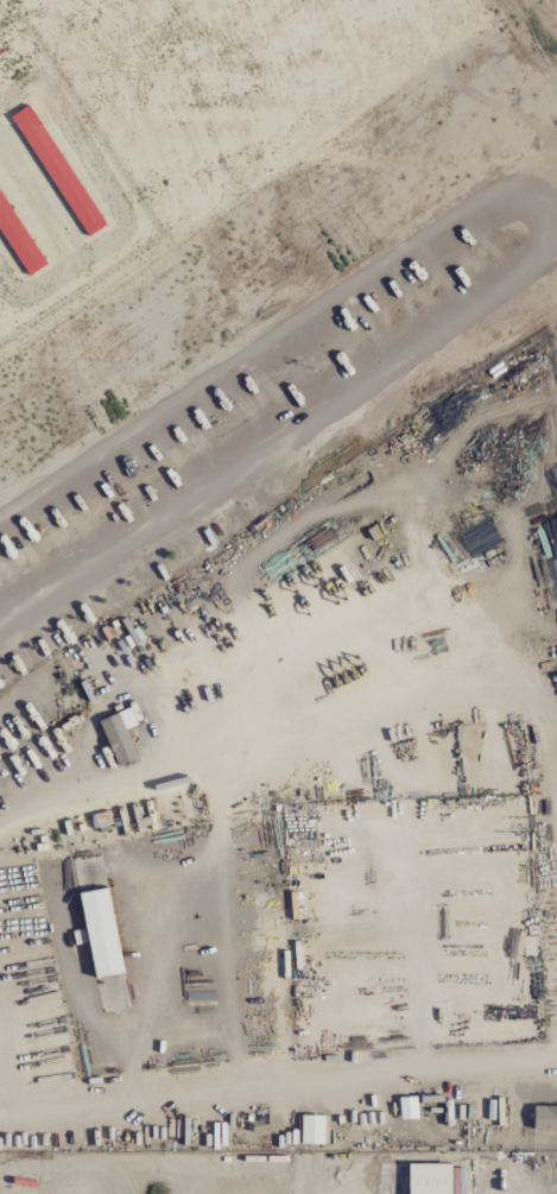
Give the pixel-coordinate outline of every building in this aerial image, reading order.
[(12,115),(83,239),(102,228),(31,104),(12,115)] [(0,193),(0,235),(26,278),(45,266),(0,193)] [(137,760),(125,730),(136,726),(129,708),(96,721),(116,769),(137,760)] [(78,893),(89,979),(118,975),(107,889),(78,893)] [(298,1145),(326,1145),(326,1117),(299,1116),(298,1145)]
